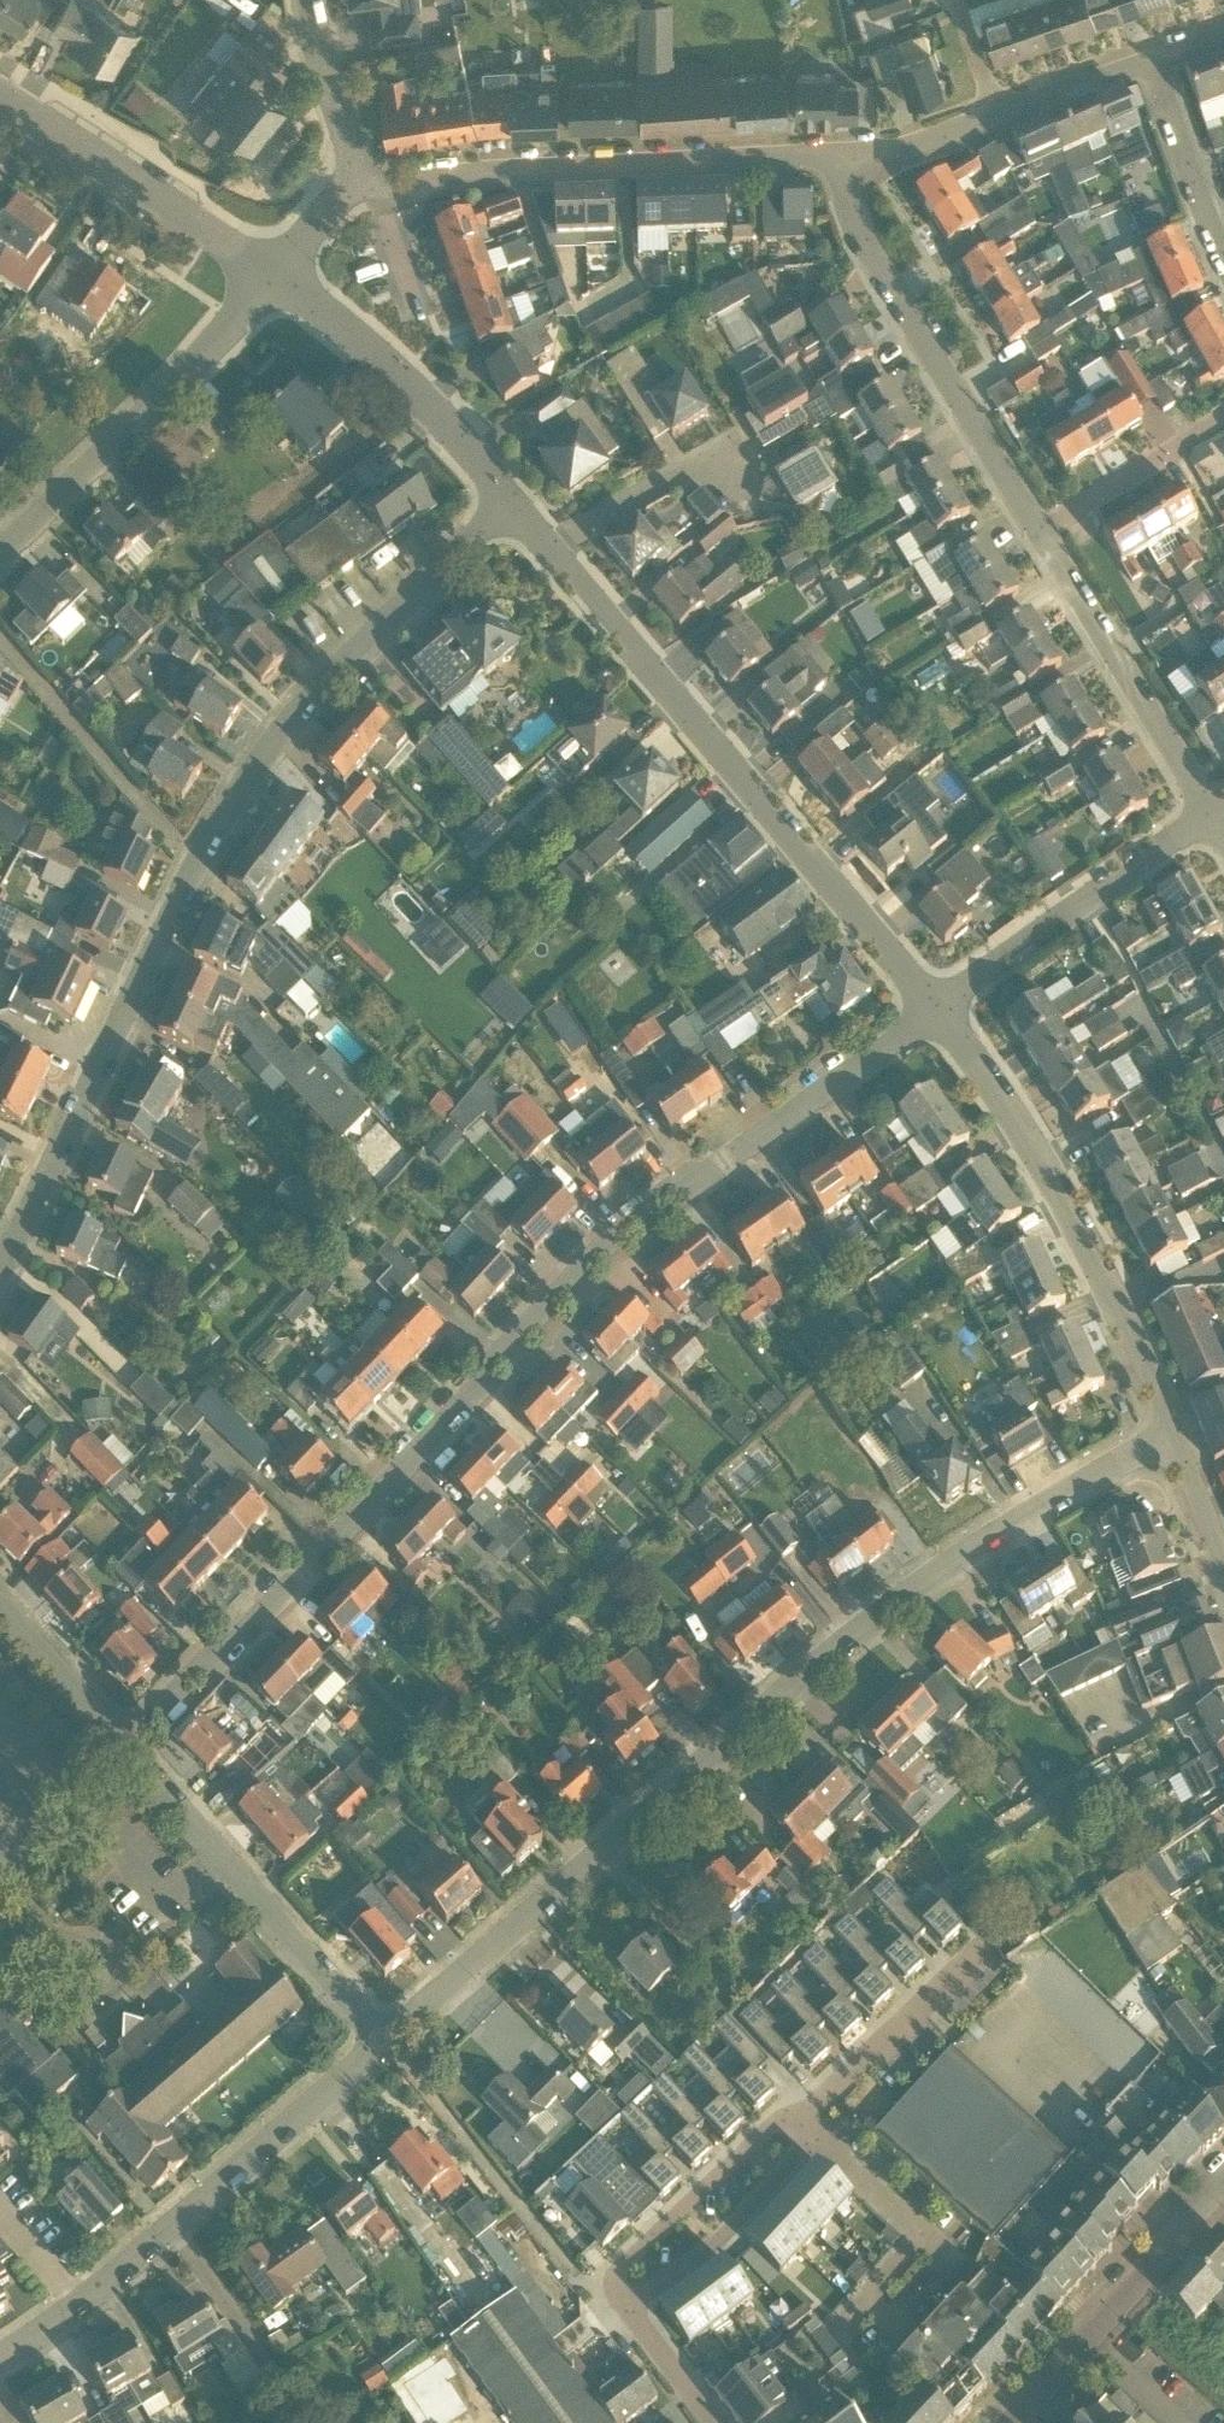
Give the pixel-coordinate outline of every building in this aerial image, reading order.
[(39,0),(3,0),(0,4),(0,17),(21,30),(39,0)] [(77,0),(69,0),(54,28),(79,42),(75,49),(113,70),(135,30),(97,8),(96,10),(77,0)] [(398,38),(422,35),(418,5),(393,8),(392,0),(372,0),(373,13),(370,14),(374,41),(398,38)] [(854,7),(864,36),(894,25),(887,4),(898,0),(870,0),(870,2),(854,7)] [(1048,40),(1034,0),(1023,0),(1007,5),(1023,49),(1048,40)] [(1072,31),(1061,0),(1034,0),(1048,40),(1072,31)] [(1072,31),(1096,23),(1088,0),(1061,0),(1072,31)] [(1096,23),(1096,22),(1120,14),(1115,0),(1088,0),(1096,23)] [(1144,5),(1142,0),(1115,0),(1120,14),(1144,5)] [(719,62),(669,65),(670,5),(641,6),(641,10),(640,37),(641,67),(639,67),(641,130),(667,129),(667,127),(789,117),(786,71),(720,75),(719,62)] [(997,58),(1023,49),(1007,5),(982,14),(997,58)] [(253,146),(287,103),(257,79),(269,64),(240,40),(193,97),(202,106),(191,119),(192,120),(211,135),(223,121),(253,146)] [(459,40),(435,44),(438,59),(461,54),(459,40)] [(902,72),(910,98),(938,89),(939,90),(943,89),(935,66),(938,64),(934,51),(931,52),(929,48),(913,54),(913,56),(902,60),(897,44),(871,52),(881,80),(902,72)] [(1213,65),(1223,95),(1223,61),(1213,65)] [(469,89),(478,131),(559,128),(557,74),(527,75),(527,82),(514,83),(514,65),(481,67),(481,78),(466,78),(467,83),(469,89)] [(1213,65),(1186,74),(1200,113),(1205,125),(1223,119),(1223,95),(1213,65)] [(478,131),(469,89),(438,94),(423,96),(420,73),(417,74),(428,142),(479,133),(478,131)] [(835,119),(835,117),(857,117),(857,85),(835,85),(836,73),(797,73),(797,119),(835,119)] [(389,148),(428,142),(417,74),(404,76),(383,79),(386,100),(381,101),(389,148)] [(569,129),(639,127),(638,80),(568,82),(569,129)] [(122,100),(143,113),(153,96),(132,83),(122,100)] [(1138,89),(1124,94),(1133,115),(1146,110),(1138,89)] [(1112,161),(1145,147),(1139,133),(1140,133),(1123,91),(1093,104),(1111,144),(1107,146),(1112,161)] [(1049,122),(1073,177),(1112,161),(1107,146),(1111,144),(1093,104),(1049,122)] [(1073,177),(1049,122),(1013,137),(1028,172),(1046,163),(1053,181),(1056,180),(1072,220),(1089,214),(1073,177)] [(1216,154),(1223,151),(1223,135),(1223,131),(1209,136),(1215,154),(1216,154)] [(994,181),(1011,171),(996,146),(979,156),(994,181)] [(933,219),(962,201),(953,186),(981,169),(975,159),(918,193),(933,219)] [(764,243),(805,241),(805,224),(813,224),(812,185),(783,186),(783,198),(763,199),(764,243)] [(697,235),(727,233),(725,188),(696,189),(697,235)] [(668,236),(697,235),(696,189),(666,190),(668,236)] [(669,253),(668,236),(666,190),(637,191),(640,254),(669,253)] [(587,239),(616,238),(614,192),(585,193),(587,239)] [(557,240),(587,239),(585,193),(555,194),(555,199),(557,240)] [(949,245),(978,227),(988,221),(973,195),(962,201),(933,219),(949,245)] [(1099,195),(1086,200),(1091,212),(1104,207),(1099,195)] [(53,258),(40,249),(56,227),(34,212),(36,209),(19,197),(0,225),(0,246),(10,253),(0,268),(0,278),(28,296),(53,258)] [(490,229),(523,217),(516,197),(484,208),(485,212),(471,217),(471,216),(437,228),(448,259),(480,247),(474,230),(489,225),(490,229)] [(1003,210),(1000,212),(1007,224),(1029,212),(1023,198),(1003,210)] [(1140,238),(1145,236),(1167,228),(1160,209),(1133,218),(1140,238)] [(1029,212),(1007,224),(1015,239),(1035,226),(1029,212)] [(733,243),(754,242),(753,230),(732,231),(733,243)] [(1146,284),(1191,265),(1179,237),(1150,251),(1149,251),(1149,250),(1134,256),(1138,265),(1121,272),(1118,265),(1083,281),(1097,304),(1112,298),(1146,284)] [(1017,252),(1011,241),(994,252),(964,269),(980,295),(1009,277),(1000,262),(1017,252)] [(510,270),(533,262),(526,243),(503,252),(510,270)] [(458,288),(491,277),(480,247),(448,259),(458,288)] [(1030,276),(1049,264),(1044,256),(1025,267),(1026,268),(1025,268),(1030,276)] [(526,284),(530,295),(548,288),(547,286),(543,278),(540,279),(533,262),(510,270),(517,287),(526,284)] [(97,272),(84,264),(75,278),(62,269),(42,299),(49,304),(46,308),(65,320),(71,311),(98,329),(126,287),(99,269),(97,272)] [(1119,331),(1126,344),(1135,339),(1151,332),(1194,310),(1188,299),(1203,292),(1191,265),(1146,284),(1158,311),(1119,331)] [(654,270),(654,288),(668,288),(668,270),(654,270)] [(469,318),(502,306),(491,277),(458,288),(469,318)] [(996,320),(1025,303),(1024,302),(1009,277),(980,295),(996,320)] [(561,280),(547,286),(548,288),(558,313),(569,307),(571,306),(561,280)] [(740,281),(708,299),(709,301),(717,316),(750,299),(740,281)] [(526,329),(537,324),(526,296),(502,306),(469,318),(479,347),(479,348),(502,341),(501,341),(526,329)] [(652,329),(664,322),(650,297),(638,304),(652,329)] [(709,301),(696,307),(705,325),(718,318),(717,316),(709,301)] [(996,320),(1011,346),(1040,329),(1025,303),(996,320)] [(639,336),(652,329),(638,304),(625,311),(639,336)] [(810,325),(810,326),(807,328),(792,304),(777,313),(763,322),(771,335),(788,363),(800,355),(797,349),(817,337),(825,350),(858,331),(843,306),(810,325)] [(1194,310),(1151,332),(1158,345),(1169,339),(1177,354),(1194,345),(1200,357),(1223,343),(1223,331),(1214,314),(1199,322),(1194,310)] [(625,343),(639,336),(625,311),(612,318),(625,343)] [(1053,338),(1056,336),(1056,335),(1076,323),(1069,311),(1046,325),(1053,338)] [(506,403),(540,384),(530,367),(546,360),(543,353),(553,348),(545,332),(552,329),(546,318),(537,324),(526,329),(501,341),(502,341),(512,359),(489,372),(506,403)] [(612,351),(625,343),(612,318),(598,326),(612,351)] [(599,358),(612,351),(598,326),(585,333),(599,358)] [(830,403),(877,374),(868,360),(874,357),(858,331),(825,350),(839,373),(819,385),(830,403)] [(1061,350),(1053,338),(1032,351),(1039,363),(1052,355),(1061,350)] [(1126,344),(1123,346),(1124,348),(1129,355),(1131,358),(1142,352),(1135,339),(1126,344)] [(1223,377),(1223,343),(1200,357),(1208,372),(1191,382),(1197,392),(1223,377)] [(301,386),(297,382),(301,378),(279,355),(235,397),(233,394),(214,412),(238,438),(265,411),(309,457),(321,447),(327,452),(331,448),(328,446),(344,429),(302,385),(301,386)] [(1129,355),(1116,363),(1129,385),(1142,376),(1131,358),(1129,355)] [(784,379),(773,361),(742,379),(753,397),(747,400),(755,414),(766,431),(771,428),(779,442),(810,423),(802,410),(808,406),(790,375),(784,379)] [(1079,378),(1090,396),(1099,411),(1116,441),(1142,425),(1136,414),(1135,412),(1125,396),(1117,383),(1108,368),(1104,362),(1079,378)] [(1022,399),(1042,387),(1047,383),(1036,365),(1010,381),(1022,399)] [(663,395),(646,368),(618,386),(654,443),(655,442),(651,436),(666,426),(673,437),(708,415),(686,380),(663,395)] [(885,388),(877,374),(830,403),(841,421),(861,409),(875,430),(906,410),(891,385),(885,388)] [(1164,413),(1177,405),(1162,379),(1149,387),(1164,413)] [(575,408),(564,392),(527,419),(538,435),(541,434),(554,452),(542,460),(564,491),(579,493),(609,471),(604,463),(619,452),(583,402),(575,408)] [(1056,400),(1057,401),(1063,411),(1064,410),(1068,417),(1079,411),(1075,405),(1068,393),(1056,400)] [(1099,411),(1090,396),(1075,405),(1079,411),(1068,417),(1074,426),(1091,456),(1116,441),(1099,411)] [(1065,471),(1091,456),(1074,426),(1068,417),(1064,410),(1063,411),(1057,401),(1054,403),(1061,413),(1050,419),(1038,426),(1065,471)] [(891,457),(890,455),(922,436),(906,410),(875,430),(883,444),(863,456),(879,482),(903,467),(895,455),(891,457)] [(835,490),(827,476),(831,460),(816,457),(789,472),(785,489),(768,485),(763,503),(817,517),(821,498),(835,490)] [(955,489),(939,464),(907,483),(906,481),(910,479),(903,467),(879,482),(893,506),(913,494),(923,509),(955,489)] [(435,510),(408,474),(372,501),(365,491),(360,495),(361,497),(330,521),(317,502),(271,538),(227,571),(246,592),(272,620),(274,622),(312,593),(314,596),(388,541),(388,542),(410,526),(413,529),(420,524),(419,522),(435,510)] [(1172,534),(1197,519),(1179,488),(1153,504),(1172,534)] [(939,537),(938,534),(970,515),(955,489),(923,509),(931,523),(910,535),(926,561),(951,546),(944,534),(939,537)] [(708,529),(725,515),(704,490),(687,504),(708,529)] [(168,540),(159,530),(173,517),(150,493),(134,508),(144,517),(127,533),(109,513),(85,536),(115,568),(142,542),(153,553),(168,540)] [(1147,550),(1172,534),(1153,504),(1129,518),(1147,550)] [(708,555),(737,530),(726,516),(696,541),(708,555)] [(1133,582),(1142,576),(1132,559),(1147,550),(1129,518),(1103,534),(1133,582)] [(657,544),(639,523),(607,549),(633,580),(652,564),(658,572),(683,551),(669,534),(657,544)] [(1003,568),(987,543),(955,563),(954,561),(958,558),(951,546),(926,561),(942,588),(947,585),(954,597),(1003,568)] [(780,553),(789,570),(805,561),(796,544),(780,553)] [(1182,552),(1193,570),(1194,569),(1202,564),(1191,546),(1182,552)] [(1183,576),(1193,570),(1182,552),(1172,559),(1183,576)] [(796,585),(804,580),(807,585),(815,580),(805,563),(788,573),(796,585)] [(731,566),(709,585),(694,567),(682,577),(681,576),(656,598),(681,627),(704,607),(709,613),(744,582),(731,566)] [(948,625),(953,633),(959,643),(960,644),(982,630),(976,619),(1018,594),(1003,568),(954,597),(964,615),(948,625)] [(211,583),(202,590),(223,613),(246,592),(227,571),(211,583)] [(13,627),(31,645),(85,592),(67,574),(52,589),(42,578),(19,600),(29,611),(13,627)] [(1206,595),(1208,594),(1200,580),(1178,593),(1186,607),(1190,605),(1206,595)] [(1159,585),(1151,598),(1162,606),(1171,592),(1159,585)] [(1208,594),(1206,595),(1223,619),(1221,621),(1223,626),(1223,585),(1208,594)] [(847,591),(833,599),(840,612),(854,604),(847,591)] [(272,620),(246,592),(223,613),(249,641),(235,655),(263,684),(288,661),(260,632),(272,620)] [(868,605),(850,616),(857,629),(875,618),(868,605)] [(153,632),(152,631),(142,622),(129,609),(115,622),(139,645),(153,632)] [(494,615),(490,611),(468,629),(461,621),(446,633),(447,634),(405,670),(442,714),(448,709),(459,721),(480,704),(477,700),(490,689),(483,680),(519,650),(504,632),(506,630),(503,627),(506,624),(505,619),(501,614),(496,614),(494,615)] [(731,688),(759,664),(750,654),(764,643),(739,613),(720,629),(731,642),(708,660),(731,688)] [(982,630),(960,644),(965,654),(966,655),(982,645),(988,655),(997,650),(1005,664),(1015,659),(1046,639),(1031,614),(988,639),(982,630)] [(1221,621),(1212,628),(1223,643),(1223,626),(1221,621)] [(953,633),(945,637),(951,648),(959,643),(953,633)] [(1030,684),(1062,665),(1046,639),(1015,659),(1030,684)] [(192,668),(202,653),(181,640),(172,654),(192,668)] [(951,648),(947,650),(948,652),(953,661),(965,654),(960,644),(959,643),(951,648)] [(793,651),(763,676),(763,677),(785,660),(786,658),(797,671),(796,672),(797,673),(778,688),(777,687),(774,690),(750,710),(773,737),(799,715),(789,703),(808,687),(814,694),(829,682),(825,676),(799,646),(793,651)] [(3,657),(0,661),(0,723),(9,708),(8,707),(24,681),(3,657)] [(1194,664),(1185,670),(1218,716),(1223,712),(1223,674),(1221,670),(1206,680),(1194,664)] [(143,693),(121,666),(105,681),(115,693),(127,706),(143,693)] [(224,738),(242,709),(193,677),(184,690),(185,690),(175,706),(180,709),(188,714),(224,738)] [(992,698),(1000,713),(1026,698),(1016,682),(992,698)] [(1049,717),(1057,730),(1089,711),(1074,685),(1041,705),(1033,710),(1032,708),(1007,723),(1016,738),(1035,726),(1049,717)] [(1026,698),(1000,713),(1007,723),(1032,708),(1026,698)] [(580,778),(629,733),(604,707),(571,737),(585,752),(569,766),(580,778)] [(384,771),(397,756),(408,744),(392,731),(393,730),(368,708),(343,736),(368,759),(369,758),(384,771)] [(843,711),(828,719),(835,732),(850,725),(843,711)] [(1089,711),(1057,730),(1073,755),(1105,736),(1089,711)] [(453,722),(428,741),(453,769),(490,812),(510,793),(453,722)] [(877,751),(898,735),(889,723),(869,740),(877,751)] [(184,798),(203,769),(171,749),(177,740),(157,727),(139,756),(157,768),(151,777),(184,798)] [(885,760),(905,743),(898,735),(877,751),(885,760)] [(368,759),(343,736),(319,764),(351,793),(338,808),(370,837),(385,819),(367,803),(376,792),(356,774),(368,759)] [(39,761),(61,774),(74,753),(51,740),(39,761)] [(428,741),(417,751),(441,780),(453,769),(428,741)] [(800,769),(821,795),(850,772),(838,758),(828,745),(800,769)] [(509,756),(492,769),(505,786),(522,773),(509,756)] [(1101,802),(1133,783),(1117,756),(1084,776),(1101,802)] [(1046,786),(1071,771),(1064,760),(1063,759),(1038,774),(1046,786)] [(635,811),(610,834),(586,856),(603,874),(625,853),(618,846),(679,788),(665,773),(666,772),(666,767),(662,762),(657,763),(656,763),(653,760),(618,792),(634,808),(633,809),(635,811)] [(1071,771),(1046,786),(1053,797),(1077,783),(1071,771)] [(841,820),(870,796),(850,772),(821,795),(841,820)] [(930,854),(947,840),(926,815),(938,804),(917,778),(865,820),(875,833),(871,842),(865,847),(862,843),(861,844),(888,877),(905,862),(914,873),(933,857),(930,854)] [(1115,827),(1148,807),(1133,783),(1101,802),(1115,827)] [(105,875),(139,892),(155,857),(145,852),(152,838),(155,832),(136,823),(140,815),(122,794),(114,812),(112,811),(94,848),(113,857),(105,875)] [(539,832),(566,807),(553,794),(527,819),(539,832)] [(278,883),(325,819),(293,796),(247,860),(278,883)] [(709,821),(688,798),(639,844),(660,867),(709,821)] [(0,831),(0,836),(17,847),(31,824),(12,812),(0,831)] [(767,854),(757,842),(739,820),(670,878),(708,923),(775,866),(766,855),(767,854)] [(75,877),(84,860),(61,849),(64,842),(34,827),(22,851),(50,864),(75,877)] [(474,831),(463,840),(474,852),(485,842),(474,831)] [(1046,882),(1062,874),(1042,837),(1026,845),(1046,882)] [(954,848),(928,870),(934,877),(960,855),(954,848)] [(972,921),(962,910),(978,897),(975,894),(990,881),(965,852),(934,877),(947,891),(920,914),(921,915),(921,914),(945,943),(944,943),(945,944),(972,921)] [(576,853),(555,873),(577,894),(597,875),(576,853)] [(278,883),(247,860),(237,873),(234,873),(231,878),(231,882),(228,886),(258,908),(256,912),(269,923),(276,929),(300,901),(278,883)] [(67,893),(75,877),(50,864),(42,881),(67,893)] [(746,961),(812,912),(786,877),(720,926),(746,961)] [(1174,924),(1207,905),(1192,879),(1159,898),(1142,907),(1157,933),(1174,924)] [(126,917),(81,896),(73,914),(66,911),(55,933),(72,947),(77,936),(110,952),(126,917)] [(1189,968),(1223,948),(1217,936),(1223,933),(1207,905),(1174,924),(1189,951),(1182,954),(1189,968)] [(73,1026),(94,982),(85,978),(93,962),(72,947),(55,933),(21,916),(8,942),(4,951),(13,955),(6,969),(24,978),(8,1011),(45,1029),(52,1016),(73,1026)] [(277,992),(295,974),(278,957),(256,936),(243,923),(239,932),(212,920),(195,957),(223,971),(224,969),(241,977),(248,962),(277,992)] [(496,937),(482,921),(466,936),(480,952),(496,937)] [(1138,944),(1148,939),(1141,928),(1132,934),(1125,924),(1112,933),(1127,953),(1138,944)] [(1118,986),(1130,978),(1123,966),(1105,939),(1092,947),(1118,986)] [(278,957),(295,974),(302,982),(304,983),(317,970),(316,969),(291,944),(278,957)] [(1223,948),(1189,968),(1190,969),(1170,979),(1178,993),(1206,979),(1218,1004),(1223,1000),(1223,948)] [(822,954),(755,1000),(698,1039),(703,1045),(722,1072),(737,1062),(731,1053),(738,1048),(762,1033),(763,1034),(821,994),(838,1019),(871,996),(844,957),(831,966),(822,954)] [(237,1031),(272,1068),(341,1142),(371,1113),(339,1082),(320,1062),(302,1044),(292,1054),(242,998),(244,996),(189,970),(174,1003),(230,1026),(232,1029),(237,1031)] [(498,981),(486,994),(519,1025),(531,1013),(498,981)] [(1074,993),(1050,1009),(1042,997),(1040,998),(1031,985),(1003,1003),(1012,1016),(1006,1020),(1008,1022),(1009,1021),(1025,1047),(1059,1025),(1059,1024),(1084,1008),(1074,993)] [(220,1043),(228,1027),(232,1029),(230,1026),(174,1003),(160,1034),(193,1049),(194,1048),(215,1058),(222,1044),(220,1043)] [(1111,1010),(1083,1028),(1091,1039),(1118,1022),(1111,1011),(1111,1010)] [(698,1039),(687,1023),(685,1021),(669,1031),(682,1049),(687,1056),(678,1062),(665,1071),(666,1072),(697,1115),(723,1097),(692,1053),(703,1045),(698,1039)] [(1118,1022),(1091,1039),(1100,1054),(1127,1036),(1118,1022)] [(1068,1038),(1059,1025),(1025,1047),(1042,1073),(1077,1051),(1076,1049),(1068,1038)] [(52,1069),(19,1052),(25,1039),(1,1026),(0,1027),(0,1058),(12,1064),(3,1081),(37,1098),(52,1069)] [(634,1060),(650,1049),(637,1031),(622,1043),(634,1060)] [(1223,1062),(1223,1037),(1207,1045),(1218,1065),(1223,1062)] [(590,1044),(573,1055),(587,1077),(604,1065),(590,1044)] [(331,1051),(320,1062),(339,1082),(350,1072),(351,1071),(331,1051)] [(612,1051),(601,1058),(617,1081),(628,1073),(612,1051)] [(1059,1099),(1093,1076),(1077,1051),(1042,1073),(1059,1099)] [(248,1105),(232,1088),(211,1066),(196,1081),(234,1120),(248,1105)] [(1121,1102),(1129,1115),(1157,1098),(1150,1086),(1132,1097),(1111,1066),(1094,1077),(1093,1076),(1059,1099),(1075,1124),(1074,1125),(1075,1127),(1109,1105),(1112,1108),(1121,1102)] [(1163,1069),(1146,1080),(1149,1085),(1157,1098),(1174,1087),(1163,1069)] [(195,1147),(198,1142),(164,1122),(183,1089),(149,1070),(148,1073),(142,1075),(138,1081),(140,1087),(116,1126),(184,1166),(187,1160),(197,1167),(206,1153),(195,1147)] [(671,1134),(697,1115),(666,1072),(656,1072),(650,1077),(649,1086),(658,1097),(649,1104),(671,1134)] [(587,1089),(577,1077),(560,1092),(559,1092),(569,1104),(587,1089)] [(481,1079),(449,1118),(463,1133),(484,1113),(494,1125),(508,1113),(509,1112),(499,1101),(501,1100),(481,1079)] [(0,1080),(0,1116),(22,1127),(37,1098),(3,1081),(3,1082),(0,1080)] [(524,1098),(515,1087),(501,1100),(499,1101),(509,1112),(508,1113),(542,1151),(560,1135),(526,1096),(524,1098)] [(1157,1098),(1129,1115),(1137,1128),(1182,1101),(1183,1101),(1182,1100),(1174,1087),(1157,1098)] [(918,1139),(951,1117),(932,1090),(900,1113),(918,1139)] [(634,1128),(620,1111),(608,1120),(605,1116),(589,1130),(623,1171),(646,1152),(629,1131),(634,1128)] [(526,1165),(542,1151),(508,1113),(494,1125),(492,1127),(526,1165)] [(937,1166),(969,1143),(951,1117),(918,1139),(937,1166)] [(1216,1124),(1223,1141),(1223,1119),(1216,1124)] [(589,1130),(585,1127),(569,1140),(575,1148),(564,1156),(578,1172),(583,1169),(600,1190),(623,1171),(589,1130)] [(881,1166),(894,1157),(876,1130),(863,1139),(881,1166)] [(1136,1151),(1129,1137),(1092,1156),(1093,1158),(1094,1158),(1108,1184),(1144,1166),(1169,1153),(1161,1138),(1136,1151)] [(434,1140),(425,1150),(439,1163),(449,1153),(434,1140)] [(864,1189),(878,1179),(854,1146),(828,1165),(848,1194),(861,1184),(864,1189)] [(9,1154),(0,1150),(0,1173),(9,1154)] [(134,1219),(147,1192),(154,1176),(135,1168),(136,1166),(105,1152),(89,1186),(121,1200),(116,1210),(134,1219)] [(1175,1185),(1204,1169),(1197,1156),(1168,1172),(1175,1185)] [(971,1213),(1003,1191),(985,1164),(952,1187),(971,1213)] [(801,1184),(824,1217),(851,1197),(848,1194),(828,1165),(801,1184)] [(1123,1213),(1159,1194),(1144,1166),(1108,1184),(1123,1213)] [(1183,1198),(1212,1183),(1204,1169),(1175,1185),(1183,1198)] [(563,1185),(548,1171),(537,1182),(534,1179),(520,1193),(556,1231),(577,1210),(557,1191),(563,1185)] [(907,1202),(934,1183),(926,1171),(899,1190),(907,1202)] [(917,1214),(943,1196),(934,1183),(907,1202),(914,1211),(917,1214)] [(196,1229),(214,1210),(188,1186),(170,1205),(196,1229)] [(898,1190),(895,1186),(879,1197),(898,1222),(914,1211),(907,1202),(899,1190),(898,1190)] [(990,1239),(1022,1217),(1003,1191),(971,1213),(990,1239)] [(556,1231),(520,1193),(504,1209),(500,1205),(493,1212),(484,1203),(481,1206),(473,1215),(500,1241),(507,1233),(511,1229),(516,1234),(535,1253),(556,1231)] [(1137,1240),(1173,1221),(1159,1194),(1123,1213),(1137,1240)] [(792,1240),(805,1231),(781,1198),(755,1216),(778,1248),(791,1239),(792,1240)] [(891,1227),(898,1222),(889,1211),(882,1216),(891,1227)] [(500,1241),(473,1215),(464,1224),(462,1226),(477,1239),(457,1261),(495,1296),(515,1275),(494,1257),(498,1252),(497,1251),(503,1245),(500,1241)] [(1200,1241),(1186,1215),(1173,1221),(1137,1240),(1151,1266),(1150,1267),(1151,1269),(1188,1249),(1187,1247),(1200,1241)] [(753,1269),(766,1260),(764,1258),(778,1248),(755,1216),(729,1235),(753,1269)] [(118,1281),(127,1263),(115,1257),(121,1243),(103,1234),(74,1220),(57,1256),(87,1269),(88,1267),(118,1281)] [(715,1255),(698,1234),(675,1253),(697,1280),(711,1268),(720,1279),(732,1270),(718,1253),(715,1255)] [(842,1257),(855,1248),(845,1235),(832,1244),(842,1257)] [(1223,1253),(1223,1236),(1196,1250),(1203,1263),(1223,1253)] [(475,1319),(495,1296),(457,1261),(456,1262),(470,1274),(456,1289),(451,1285),(455,1280),(435,1262),(425,1252),(411,1267),(388,1245),(378,1255),(385,1261),(394,1269),(411,1286),(419,1277),(420,1278),(451,1305),(455,1301),(475,1319)] [(1016,1293),(1052,1276),(1038,1246),(1002,1263),(1016,1293)] [(952,1276),(981,1260),(974,1247),(945,1263),(952,1276)] [(826,1269),(838,1260),(829,1249),(817,1257),(826,1269)] [(679,1314),(690,1305),(681,1294),(697,1280),(675,1253),(652,1272),(670,1294),(665,1298),(679,1314)] [(960,1289),(988,1273),(981,1260),(952,1276),(960,1289)] [(411,1286),(394,1269),(378,1286),(395,1302),(411,1286)] [(1052,1276),(1016,1293),(1024,1309),(1006,1318),(1011,1328),(991,1338),(999,1351),(1000,1350),(1030,1336),(1024,1324),(1030,1321),(1066,1304),(1052,1276)] [(770,1311),(788,1298),(773,1278),(756,1291),(770,1311)] [(82,1312),(95,1298),(76,1280),(63,1294),(82,1312)] [(771,1313),(770,1311),(756,1291),(741,1302),(744,1305),(734,1312),(748,1330),(771,1313)] [(1223,1378),(1223,1365),(1191,1292),(1153,1309),(1190,1393),(1223,1378)] [(309,1311),(317,1302),(309,1294),(300,1303),(309,1311)] [(644,1316),(625,1298),(605,1320),(629,1343),(643,1328),(654,1338),(664,1326),(649,1312),(644,1316)] [(71,1345),(81,1332),(66,1321),(67,1319),(37,1299),(9,1339),(38,1359),(56,1334),(71,1345)] [(787,1301),(781,1318),(795,1323),(801,1307),(787,1301)] [(710,1303),(697,1313),(707,1326),(720,1315),(710,1303)] [(421,1355),(444,1332),(414,1304),(392,1327),(421,1355)] [(595,1352),(592,1356),(615,1379),(639,1353),(629,1343),(605,1320),(584,1342),(595,1352)] [(397,1381),(421,1355),(392,1327),(368,1353),(397,1381)] [(1054,1375),(1090,1358),(1077,1328),(1040,1346),(1054,1375)] [(682,1378),(705,1355),(686,1335),(662,1357),(682,1378)] [(1037,1350),(1030,1336),(1000,1350),(999,1351),(1008,1364),(1037,1350)] [(367,1353),(353,1340),(336,1359),(329,1352),(322,1360),(343,1379),(342,1379),(372,1407),(397,1381),(368,1353),(367,1353)] [(902,1390),(926,1372),(907,1347),(890,1360),(883,1365),(902,1390)] [(1052,1411),(1091,1393),(1104,1387),(1090,1358),(1054,1375),(1063,1393),(1047,1400),(1052,1411)] [(68,1364),(49,1366),(50,1386),(70,1384),(68,1364)] [(584,1388),(561,1366),(537,1391),(572,1424),(598,1396),(587,1385),(584,1388)] [(329,1394),(308,1373),(288,1394),(309,1414),(321,1402),(350,1430),(372,1407),(342,1379),(329,1394)] [(617,1397),(640,1418),(657,1399),(661,1395),(638,1374),(617,1397)] [(34,1408),(35,1407),(4,1375),(0,1379),(0,1404),(19,1423),(34,1408)] [(160,1432),(171,1421),(181,1411),(176,1404),(146,1376),(132,1392),(148,1407),(160,1420),(154,1426),(160,1432)] [(1020,1380),(1019,1380),(1009,1387),(1003,1390),(1007,1397),(986,1410),(1000,1431),(992,1437),(1009,1466),(1044,1445),(1026,1415),(1038,1408),(1020,1380)] [(537,1437),(548,1448),(572,1424),(537,1391),(514,1416),(537,1438),(537,1437)] [(769,1396),(761,1404),(771,1415),(780,1407),(769,1396)] [(1193,1409),(1205,1438),(1223,1430),(1223,1396),(1193,1409)] [(657,1433),(640,1418),(617,1397),(596,1420),(618,1440),(620,1438),(634,1452),(642,1443),(645,1445),(657,1433)] [(110,1401),(82,1404),(84,1423),(112,1421),(110,1401)] [(181,1411),(171,1421),(189,1438),(206,1421),(189,1404),(188,1403),(181,1411)] [(227,1419),(217,1430),(259,1470),(271,1458),(228,1417),(227,1419)] [(917,1418),(916,1419),(893,1436),(946,1505),(965,1490),(968,1494),(982,1484),(954,1447),(944,1454),(917,1418)] [(36,1420),(25,1430),(36,1442),(47,1433),(36,1420)] [(306,1443),(285,1423),(274,1434),(295,1454),(278,1471),(305,1497),(334,1466),(308,1441),(306,1443)] [(743,1427),(732,1437),(741,1446),(751,1435),(743,1427)] [(876,1429),(858,1442),(881,1472),(894,1499),(917,1482),(876,1429)] [(1223,1461),(1223,1430),(1205,1438),(1214,1463),(1215,1465),(1223,1461)] [(473,1458),(507,1491),(531,1466),(519,1456),(520,1455),(497,1433),(473,1458)] [(104,1492),(126,1471),(90,1434),(69,1455),(104,1492)] [(197,1491),(246,1539),(268,1516),(235,1484),(243,1476),(218,1452),(205,1439),(200,1444),(214,1457),(203,1469),(202,1470),(210,1477),(197,1491)] [(5,1458),(0,1453),(0,1491),(1,1490),(19,1472),(5,1458)] [(507,1512),(495,1501),(507,1491),(473,1458),(450,1483),(472,1505),(473,1503),(478,1507),(469,1516),(521,1566),(530,1557),(517,1545),(520,1543),(498,1522),(507,1512)] [(583,1502),(604,1482),(584,1462),(565,1482),(566,1483),(583,1502)] [(555,1472),(543,1484),(554,1495),(566,1483),(565,1482),(555,1472)] [(583,1502),(566,1483),(554,1495),(549,1500),(578,1529),(593,1512),(583,1502)] [(221,1565),(246,1539),(197,1491),(188,1500),(198,1509),(181,1526),(192,1537),(221,1565)] [(71,1514),(50,1494),(35,1509),(43,1516),(32,1528),(16,1513),(0,1530),(0,1546),(21,1566),(71,1514)] [(684,1516),(699,1533),(714,1520),(706,1512),(715,1504),(707,1496),(684,1516)] [(1122,1496),(1106,1502),(1112,1518),(1128,1512),(1122,1496)] [(455,1546),(467,1533),(455,1523),(456,1522),(433,1500),(408,1526),(431,1548),(443,1536),(455,1546)] [(858,1530),(835,1500),(821,1511),(866,1568),(893,1546),(888,1540),(897,1533),(880,1513),(858,1530)] [(839,1589),(866,1568),(821,1511),(807,1522),(831,1553),(810,1570),(825,1590),(834,1583),(839,1589)] [(1137,1526),(1132,1511),(1128,1512),(1112,1518),(1097,1524),(1103,1541),(1115,1536),(1121,1550),(1108,1555),(1112,1565),(1125,1560),(1125,1561),(1166,1544),(1157,1519),(1137,1526)] [(778,1517),(775,1520),(761,1531),(760,1531),(783,1560),(801,1545),(778,1517)] [(178,1551),(172,1545),(174,1544),(148,1519),(135,1533),(153,1550),(153,1551),(196,1592),(221,1565),(192,1537),(178,1551)] [(416,1586),(429,1573),(418,1563),(431,1548),(408,1526),(385,1549),(409,1571),(404,1576),(416,1586)] [(733,1535),(704,1559),(708,1563),(726,1585),(755,1561),(733,1535)] [(27,1574),(38,1586),(74,1626),(99,1604),(63,1564),(72,1556),(61,1543),(27,1574)] [(496,1543),(488,1552),(500,1564),(509,1556),(496,1543)] [(1132,1603),(1162,1591),(1157,1577),(1176,1570),(1166,1544),(1125,1561),(1134,1585),(1126,1588),(1132,1603)] [(196,1592),(153,1551),(140,1564),(132,1557),(115,1574),(137,1595),(145,1586),(174,1614),(196,1592)] [(1060,1567),(1054,1558),(1030,1574),(1053,1609),(1067,1600),(1074,1609),(1095,1595),(1072,1560),(1060,1567)] [(700,1608),(726,1585),(708,1563),(681,1586),(700,1608)] [(376,1627),(399,1604),(387,1593),(388,1592),(365,1570),(341,1596),(364,1618),(366,1617),(376,1627)] [(1024,1642),(1045,1628),(1039,1618),(1053,1609),(1030,1574),(1006,1589),(1012,1598),(1000,1606),(1024,1642)] [(772,1643),(800,1621),(794,1614),(803,1608),(787,1588),(751,1617),(772,1643)] [(525,1593),(506,1613),(535,1641),(554,1621),(525,1593)] [(353,1652),(365,1640),(354,1629),(364,1618),(341,1596),(318,1620),(341,1642),(342,1641),(353,1652)] [(427,1637),(440,1624),(417,1601),(404,1614),(427,1637)] [(140,1648),(158,1632),(133,1603),(122,1614),(137,1631),(131,1637),(130,1636),(104,1659),(129,1688),(155,1665),(140,1648)] [(1163,1622),(1157,1606),(1125,1618),(1112,1623),(1109,1624),(1111,1628),(1117,1643),(1137,1634),(1146,1656),(1196,1636),(1199,1645),(1223,1636),(1223,1634),(1212,1603),(1163,1622)] [(1119,1604),(1106,1609),(1112,1623),(1125,1618),(1119,1604)] [(745,1665),(772,1643),(751,1617),(716,1645),(732,1665),(740,1659),(745,1665)] [(1012,1652),(1002,1630),(973,1643),(962,1632),(938,1655),(967,1685),(969,1683),(976,1691),(988,1679),(980,1671),(991,1661),(1012,1652)] [(1127,1668),(1143,1710),(1196,1689),(1199,1697),(1223,1688),(1223,1636),(1199,1645),(1196,1636),(1146,1656),(1125,1663),(1127,1668)] [(313,1698),(335,1675),(322,1663),(323,1662),(300,1639),(276,1664),(300,1686),(313,1698)] [(691,1715),(716,1694),(700,1676),(705,1672),(679,1641),(666,1652),(682,1670),(665,1685),(691,1715)] [(1125,1663),(1117,1643),(1104,1649),(1116,1673),(1127,1668),(1125,1663)] [(1102,1679),(1116,1673),(1104,1649),(1101,1650),(1090,1656),(1102,1679)] [(620,1664),(647,1694),(662,1681),(635,1651),(620,1664)] [(1089,1685),(1102,1679),(1090,1656),(1077,1662),(1089,1685)] [(1033,1661),(1019,1671),(1031,1688),(1045,1679),(1033,1661)] [(1075,1692),(1089,1685),(1077,1662),(1063,1669),(1075,1692)] [(288,1721),(300,1709),(289,1698),(300,1686),(276,1664),(252,1689),(276,1711),(277,1711),(288,1721)] [(654,1703),(647,1694),(620,1664),(594,1687),(613,1708),(586,1732),(602,1750),(607,1746),(628,1770),(657,1745),(635,1720),(654,1703)] [(1061,1698),(1075,1692),(1063,1669),(1047,1677),(1061,1698)] [(953,1695),(935,1712),(908,1685),(884,1709),(913,1739),(925,1726),(937,1737),(966,1708),(953,1695)] [(1223,1748),(1223,1701),(1173,1727),(1183,1743),(1189,1744),(1199,1762),(1223,1748)] [(902,1812),(921,1794),(901,1773),(912,1762),(900,1751),(913,1739),(884,1709),(859,1733),(887,1761),(869,1779),(902,1812)] [(347,1732),(358,1721),(347,1710),(336,1721),(347,1732)] [(225,1744),(209,1729),(204,1725),(182,1748),(209,1774),(218,1765),(225,1770),(229,1766),(246,1746),(252,1740),(240,1728),(225,1744)] [(260,1740),(281,1759),(296,1746),(274,1725),(260,1740)] [(578,1762),(593,1750),(576,1730),(562,1742),(578,1762)] [(408,1732),(389,1751),(405,1767),(424,1748),(408,1732)] [(263,1838),(298,1806),(286,1792),(300,1779),(302,1771),(300,1769),(318,1752),(305,1738),(296,1746),(281,1759),(261,1777),(269,1786),(240,1812),(263,1838)] [(503,1786),(516,1774),(489,1743),(476,1755),(503,1786)] [(1199,1762),(1178,1774),(1195,1804),(1223,1788),(1223,1748),(1199,1762)] [(356,1787),(368,1800),(392,1776),(380,1765),(368,1753),(345,1776),(356,1787)] [(390,1755),(380,1765),(392,1776),(401,1766),(390,1755)] [(565,1781),(547,1761),(532,1774),(541,1784),(550,1795),(549,1796),(571,1819),(601,1793),(579,1769),(565,1781)] [(1103,1761),(1091,1768),(1099,1782),(1111,1774),(1103,1761)] [(1148,1768),(1125,1781),(1134,1798),(1158,1785),(1148,1768)] [(845,1792),(826,1772),(823,1769),(797,1794),(828,1824),(837,1833),(836,1832),(845,1823),(854,1824),(863,1816),(861,1807),(872,1796),(861,1785),(857,1780),(845,1792)] [(232,1777),(224,1784),(235,1796),(243,1789),(232,1777)] [(344,1825),(370,1802),(368,1800),(356,1787),(331,1811),(344,1825)] [(502,1879),(543,1843),(524,1822),(530,1816),(506,1788),(493,1800),(495,1802),(477,1818),(477,1819),(475,1821),(486,1833),(472,1846),(502,1879)] [(790,1869),(804,1884),(822,1867),(803,1848),(828,1824),(797,1794),(773,1818),(796,1843),(780,1859),(790,1869)] [(1223,1812),(1223,1797),(1205,1809),(1212,1819),(1220,1814),(1223,1812)] [(322,1819),(306,1800),(298,1806),(263,1838),(285,1863),(321,1832),(315,1825),(322,1819)] [(909,1819),(894,1833),(904,1843),(918,1829),(913,1823),(909,1819)] [(362,1822),(350,1832),(361,1845),(372,1835),(362,1822)] [(1223,1853),(1223,1823),(1211,1830),(1223,1853)] [(330,1844),(312,1859),(327,1877),(345,1862),(330,1844)] [(750,1894),(776,1869),(756,1850),(731,1875),(723,1867),(699,1891),(727,1919),(751,1895),(750,1894)] [(482,1894),(456,1864),(437,1880),(427,1869),(412,1883),(422,1894),(421,1894),(448,1924),(482,1894)] [(1147,1973),(1182,1951),(1160,1918),(1177,1908),(1171,1900),(1161,1888),(1143,1867),(1098,1896),(1147,1973)] [(818,1899),(804,1884),(790,1869),(777,1882),(791,1895),(794,1893),(808,1908),(818,1899)] [(861,1894),(903,1938),(915,1926),(932,1943),(950,1925),(918,1891),(902,1907),(875,1880),(861,1894)] [(1172,1881),(1161,1888),(1171,1900),(1181,1894),(1172,1881)] [(420,1913),(412,1904),(400,1890),(388,1901),(409,1924),(420,1913)] [(1039,1937),(1015,1901),(1009,1905),(1021,1924),(1011,1931),(1010,1930),(1001,1936),(1013,1954),(1039,1937)] [(370,1921),(360,1910),(341,1926),(386,1978),(410,1957),(375,1917),(370,1921)] [(850,1958),(866,1974),(878,1962),(895,1979),(913,1961),(881,1928),(865,1943),(838,1916),(823,1931),(850,1958)] [(682,1966),(659,1944),(652,1952),(645,1944),(621,1968),(650,1998),(682,1966)] [(303,2010),(247,1945),(246,1945),(217,1970),(219,1972),(209,1979),(219,1991),(228,1983),(241,1997),(204,2029),(185,2008),(168,2023),(163,2017),(153,2026),(148,2021),(144,2025),(125,2024),(123,2043),(119,2047),(123,2051),(106,2067),(128,2092),(88,2127),(100,2140),(105,2136),(153,2191),(188,2161),(163,2132),(303,2010)] [(819,1988),(835,2004),(847,1992),(864,2009),(882,1991),(866,1974),(850,1958),(834,1973),(808,1946),(793,1961),(819,1988)] [(835,2004),(819,1988),(803,2003),(777,1976),(762,1991),(788,2018),(804,2034),(816,2022),(833,2039),(852,2021),(835,2004)] [(7,2101),(16,2094),(35,2116),(80,2077),(61,2054),(52,2061),(25,2030),(34,2022),(5,1988),(0,1992),(0,2092),(7,2101)] [(1220,2009),(1203,2026),(1187,2002),(1165,2019),(1199,2067),(1202,2064),(1214,2075),(1223,2066),(1223,2067),(1223,2013),(1220,2009)] [(619,2040),(584,2004),(559,2029),(587,2057),(601,2044),(620,2064),(631,2053),(660,2082),(677,2066),(652,2041),(635,2024),(619,2040)] [(804,2034),(788,2018),(773,2033),(746,2006),(731,2021),(774,2064),(786,2052),(802,2069),(821,2051),(804,2034)] [(721,2081),(734,2095),(753,2114),(772,2096),(753,2077),(765,2065),(725,2024),(713,2036),(739,2063),(721,2081)] [(955,2422),(959,2422),(960,2422),(972,2411),(970,2406),(983,2392),(984,2392),(1023,2349),(1023,2348),(1112,2252),(1108,2249),(1124,2231),(1121,2228),(1135,2212),(1137,2210),(1084,2160),(1072,2150),(1066,2156),(950,2049),(873,2134),(989,2239),(984,2249),(982,2254),(1010,2280),(1002,2288),(976,2267),(965,2287),(897,2361),(906,2370),(881,2396),(901,2415),(894,2422),(955,2422)] [(734,2095),(721,2081),(694,2054),(682,2066),(709,2093),(690,2111),(704,2125),(723,2144),(741,2126),(722,2107),(734,2095)] [(544,2112),(559,2097),(568,2088),(552,2072),(522,2101),(504,2083),(485,2103),(520,2138),(545,2113),(544,2112)] [(1201,2099),(1184,2076),(1165,2090),(1165,2091),(1152,2104),(1204,2155),(1223,2134),(1223,2074),(1201,2099)] [(704,2125),(690,2111),(664,2084),(651,2096),(678,2123),(659,2141),(673,2155),(692,2174),(711,2156),(692,2137),(704,2125)] [(1204,2155),(1152,2104),(1134,2086),(1105,2117),(1112,2124),(1100,2137),(1103,2140),(1156,2189),(1160,2192),(1173,2178),(1176,2181),(1201,2155),(1203,2156),(1204,2155)] [(611,2126),(590,2105),(576,2119),(597,2140),(611,2126)] [(673,2155),(659,2141),(633,2114),(621,2126),(647,2153),(631,2169),(628,2171),(648,2192),(661,2204),(680,2186),(661,2167),(673,2155)] [(550,2187),(568,2206),(567,2208),(604,2247),(628,2225),(640,2213),(633,2205),(648,2192),(628,2171),(631,2169),(601,2137),(571,2165),(550,2187)] [(427,2147),(419,2138),(393,2159),(424,2197),(434,2188),(444,2200),(464,2184),(431,2143),(427,2147)] [(1146,2200),(1156,2189),(1103,2140),(1092,2151),(1084,2160),(1137,2210),(1146,2200)] [(796,2182),(830,2212),(848,2192),(814,2162),(796,2182)] [(91,2238),(123,2209),(86,2167),(65,2184),(70,2189),(58,2200),(91,2238)] [(779,2202),(813,2232),(830,2212),(796,2182),(779,2202)] [(549,2186),(534,2200),(540,2207),(556,2193),(549,2186)] [(377,2217),(355,2190),(326,2213),(349,2241),(367,2226),(382,2243),(396,2232),(381,2213),(377,2217)] [(477,2242),(478,2241),(497,2225),(477,2201),(457,2217),(477,2242)] [(762,2222),(796,2252),(813,2232),(779,2202),(762,2222)] [(796,2252),(762,2222),(744,2242),(778,2272),(796,2252)] [(882,2237),(893,2247),(900,2240),(889,2230),(888,2230),(882,2237)] [(326,2265),(303,2234),(266,2260),(261,2252),(241,2267),(275,2314),(295,2299),(289,2292),(326,2265)] [(1219,2236),(1218,2236),(1191,2265),(1191,2266),(1188,2269),(1223,2295),(1223,2241),(1219,2236)] [(486,2291),(503,2279),(478,2241),(477,2242),(460,2254),(486,2291)] [(11,2259),(0,2246),(0,2265),(11,2259)] [(702,2278),(731,2314),(752,2297),(723,2261),(702,2278)] [(871,2272),(860,2262),(853,2269),(864,2279),(871,2272)] [(3,2270),(0,2266),(0,2287),(10,2281),(3,2270)] [(847,2277),(858,2286),(858,2287),(864,2279),(853,2269),(847,2277)] [(1188,2269),(1165,2295),(1198,2322),(1217,2301),(1223,2307),(1223,2295),(1188,2269)] [(710,2330),(731,2314),(702,2278),(682,2294),(710,2330)] [(517,2294),(452,2342),(512,2422),(612,2422),(596,2401),(566,2360),(553,2343),(517,2294)] [(710,2330),(682,2294),(661,2311),(689,2347),(710,2330)] [(9,2309),(0,2295),(0,2314),(9,2309)] [(792,2311),(801,2323),(813,2314),(812,2314),(803,2302),(792,2311)] [(217,2329),(202,2304),(200,2305),(201,2307),(180,2320),(174,2309),(155,2320),(180,2360),(210,2341),(225,2365),(221,2367),(236,2391),(251,2415),(290,2392),(274,2366),(259,2375),(245,2353),(226,2323),(217,2329)] [(451,2304),(438,2314),(455,2337),(468,2327),(451,2304)] [(795,2315),(783,2324),(788,2332),(789,2332),(801,2323),(795,2315)] [(430,2349),(447,2344),(438,2318),(422,2323),(430,2349)] [(581,2321),(553,2343),(566,2360),(595,2338),(581,2321)] [(811,2337),(822,2328),(823,2328),(815,2321),(805,2329),(811,2337)] [(170,2376),(157,2383),(129,2336),(107,2349),(131,2390),(142,2409),(165,2395),(173,2409),(185,2401),(170,2376)] [(412,2339),(401,2347),(413,2363),(424,2354),(412,2339)] [(118,2398),(131,2390),(107,2349),(85,2361),(114,2409),(101,2417),(105,2422),(132,2422),(118,2398)] [(739,2351),(731,2357),(740,2369),(748,2363),(739,2351)] [(842,2353),(841,2354),(830,2362),(836,2370),(848,2361),(842,2353)] [(596,2401),(612,2422),(627,2422),(658,2400),(623,2354),(604,2369),(616,2385),(596,2401)] [(731,2357),(723,2363),(732,2375),(733,2375),(740,2369),(731,2357)] [(718,2396),(734,2417),(771,2386),(755,2364),(718,2396)] [(378,2367),(360,2378),(372,2396),(390,2385),(378,2367)] [(869,2390),(855,2371),(855,2370),(834,2386),(851,2408),(869,2390)] [(87,2419),(64,2379),(43,2392),(61,2422),(88,2422),(86,2420),(87,2419)] [(738,2422),(769,2422),(788,2408),(771,2386),(734,2417),(738,2422)] [(1119,2390),(1091,2419),(1087,2421),(1085,2422),(1155,2422),(1119,2390)] [(43,2392),(20,2405),(31,2422),(61,2422),(43,2392)] [(810,2420),(796,2401),(788,2408),(769,2422),(854,2422),(836,2399),(810,2420)]
